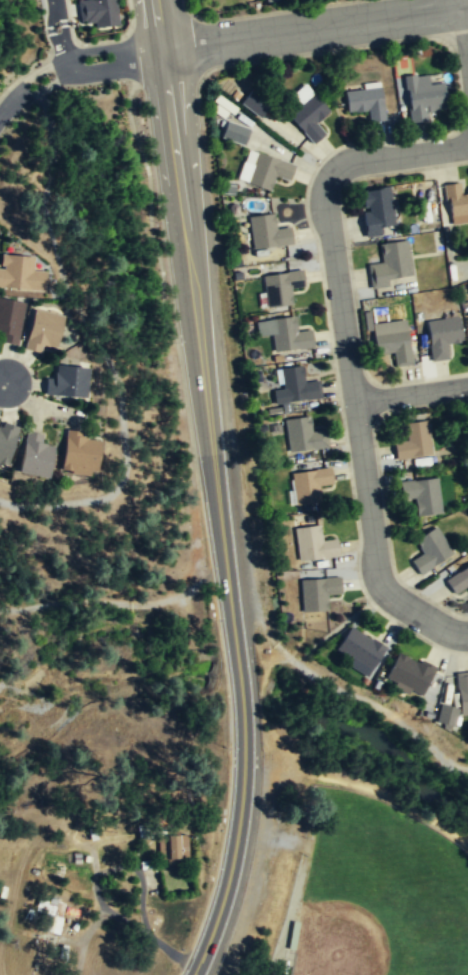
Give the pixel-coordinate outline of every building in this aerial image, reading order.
[(80,21),(85,21),(85,23),(94,22),(95,27),(118,24),(115,0),(84,0),(77,1),(80,21)] [(411,122),(429,120),(427,110),(446,108),(446,95),(443,83),(430,85),(428,74),(405,77),(411,122)] [(348,112),(368,109),(369,122),(385,120),(381,86),(345,92),(348,112)] [(241,104),(260,119),(270,105),(252,90),(241,104)] [(314,144),(325,134),(316,123),(330,112),(314,93),(287,113),(314,144)] [(222,139),(245,146),(251,129),(227,121),(222,139)] [(295,165),(257,152),(247,183),(270,190),(276,176),(289,181),(295,165)] [(459,181),(442,183),(444,201),(446,200),(449,216),(467,214),(467,189),(465,189),(466,192),(460,193),(459,181)] [(387,185),(358,190),(361,207),(366,206),(367,210),(360,211),(364,236),(380,234),(379,225),(393,223),(387,185)] [(248,217),(253,249),(292,243),(291,227),(275,229),(273,214),(248,217)] [(410,274),(406,239),(378,243),(380,261),(365,264),(369,288),(386,285),(385,277),(410,274)] [(48,271),(35,269),(36,257),(24,255),(7,255),(6,269),(0,268),(0,286),(47,291),(48,271)] [(263,276),(268,308),(292,305),(290,288),(304,286),(302,271),(263,276)] [(18,344),(27,302),(0,298),(0,341),(18,344)] [(55,353),(61,317),(31,312),(24,347),(55,353)] [(275,352),(314,346),(311,329),(297,331),(295,316),(256,321),(258,335),(272,334),(275,352)] [(460,341),(457,316),(425,321),(429,360),(447,358),(445,343),(460,341)] [(371,323),(374,354),(392,351),(394,366),(411,363),(409,346),(408,347),(404,318),(371,323)] [(48,378),(47,394),(90,397),(93,368),(58,365),(58,378),(48,378)] [(281,368),(283,388),(274,390),(276,403),(322,397),(319,380),(305,382),(303,365),(281,368)] [(289,452),(329,446),(327,429),(312,431),(310,416),(284,420),(289,452)] [(406,439),(392,442),(392,450),(395,459),(410,457),(410,456),(430,453),(425,419),(403,422),(406,439)] [(5,422),(4,428),(0,427),(0,463),(11,466),(20,427),(5,422)] [(65,468),(100,472),(103,441),(83,439),(84,432),(68,430),(65,468)] [(22,473),(52,478),(56,446),(43,444),(44,435),(28,431),(22,473)] [(333,483),(331,467),(292,473),(296,505),(321,501),(319,486),(333,483)] [(398,482),(400,499),(413,497),(415,516),(440,512),(436,477),(398,482)] [(295,528),(299,560),(338,556),(337,539),(322,541),(320,524),(295,528)] [(451,552),(435,525),(413,539),(421,553),(409,560),(413,568),(419,574),(451,552)] [(444,580),(452,594),(465,586),(467,590),(467,564),(444,580)] [(327,611),(327,594),(342,593),(340,578),(300,580),(302,611),(327,611)] [(334,649),(368,671),(384,648),(349,626),(340,637),(334,649)] [(420,695),(434,666),(420,659),(418,663),(396,652),(384,678),(420,695)] [(454,672),(459,715),(467,714),(467,671),(454,672)] [(454,727),(458,709),(440,704),(435,722),(454,727)] [(181,859),(181,831),(161,831),(161,859),(181,859)] [(59,943),(61,903),(42,902),(40,942),(59,943)]
